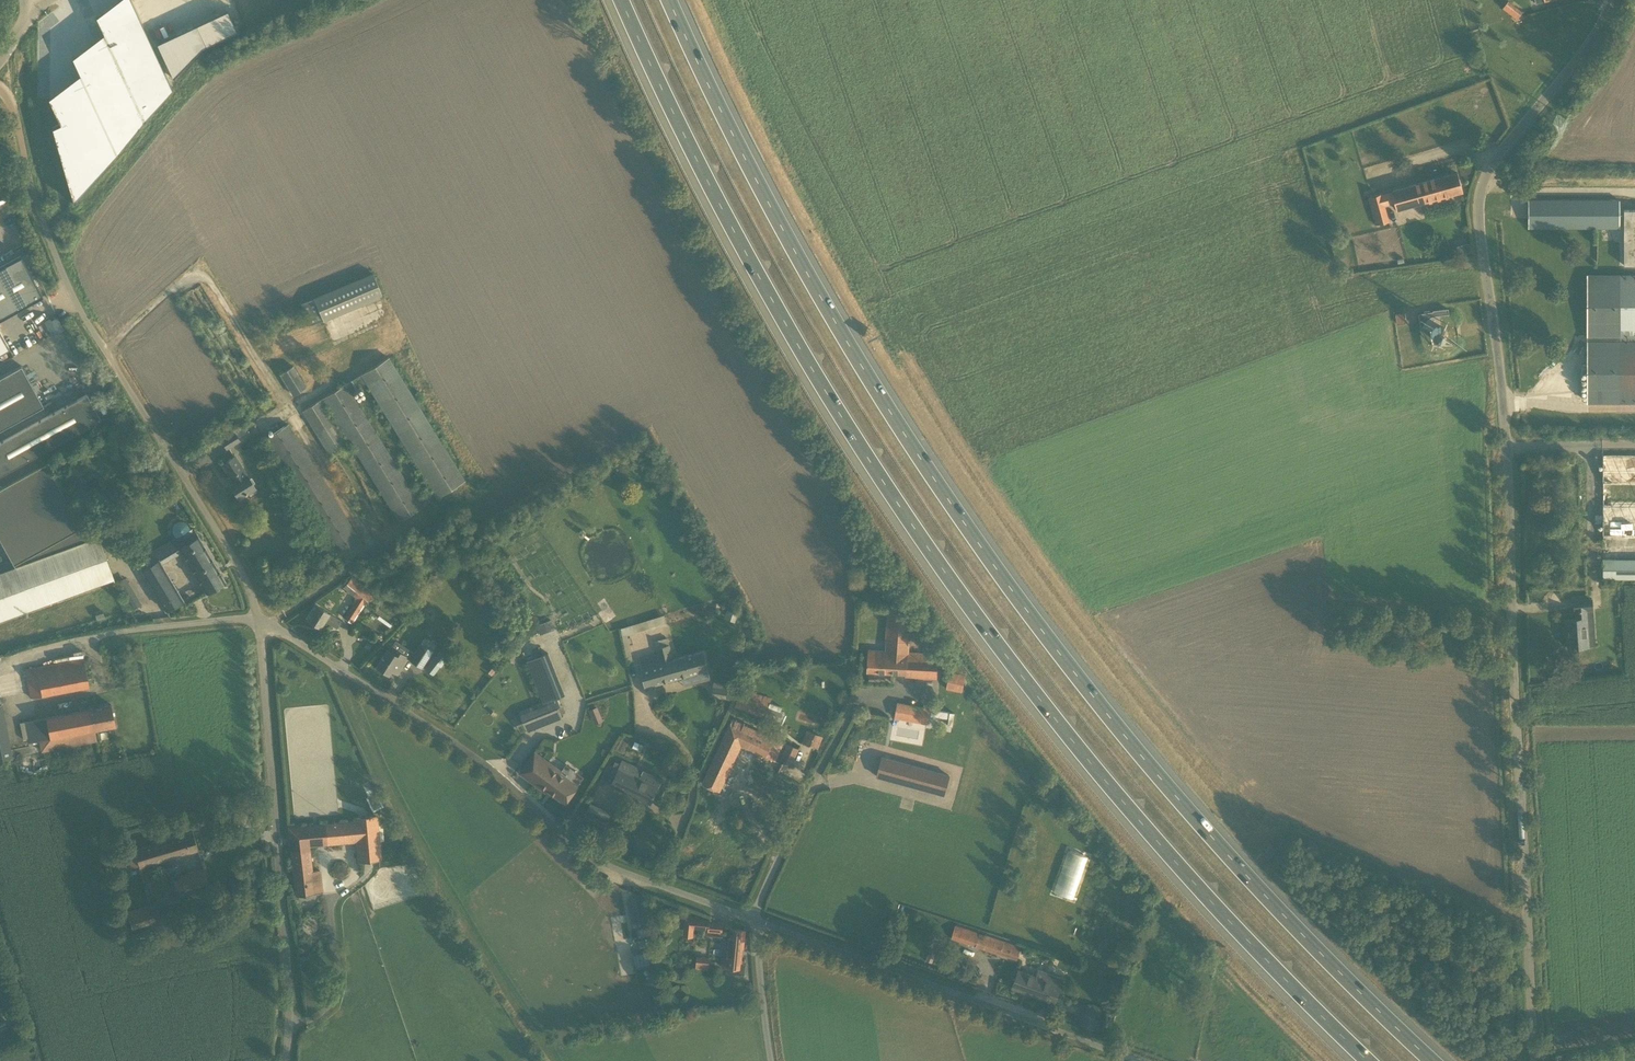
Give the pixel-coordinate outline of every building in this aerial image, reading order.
[(132,0),(96,17),(107,41),(144,121),(172,88),(132,0)] [(1508,1),(1503,8),(1517,18),(1522,11),(1508,1)] [(206,46),(237,31),(227,11),(197,25),(156,44),(173,78),(202,48),(206,46)] [(107,41),(72,57),(84,82),(116,153),(144,121),(107,41)] [(84,82),(49,98),(60,123),(52,127),(73,203),(116,153),(84,82)] [(1392,191),(1395,203),(1396,206),(1397,210),(1452,195),(1463,192),(1458,173),(1432,180),(1392,191)] [(1376,225),(1389,221),(1385,206),(1382,194),(1382,193),(1381,193),(1368,197),(1370,204),(1375,225),(1376,225)] [(1529,228),(1620,228),(1620,200),(1529,200),(1529,228)] [(1634,266),(1634,209),(1624,209),(1625,266),(1634,266)] [(1470,243),(1461,246),(1463,253),(1471,251),(1470,243)] [(42,296),(20,256),(0,267),(0,319),(42,296)] [(373,273),(314,298),(301,304),(310,325),(323,320),(382,295),(373,273)] [(1587,276),(1587,401),(1634,401),(1634,276),(1587,276)] [(1432,339),(1433,339),(1434,340),(1435,341),(1436,342),(1437,343),(1438,343),(1444,343),(1444,342),(1445,342),(1446,341),(1447,340),(1448,338),(1448,337),(1459,335),(1458,328),(1447,330),(1446,329),(1445,328),(1444,327),(1443,326),(1442,326),(1441,317),(1443,317),(1442,316),(1449,315),(1448,309),(1433,311),(1433,312),(1418,314),(1420,329),(1435,327),(1434,317),(1436,327),(1435,327),(1434,328),(1433,329),(1432,331),(1432,332),(1431,332),(1431,329),(1426,330),(1428,343),(1433,342),(1432,339)] [(1397,324),(1405,324),(1405,313),(1397,313),(1397,324)] [(421,508),(416,499),(348,391),(364,381),(437,498),(464,481),(388,357),(323,398),(303,410),(329,453),(345,443),(323,406),(327,404),(399,522),(421,508)] [(43,406),(21,366),(0,377),(0,429),(43,406)] [(280,374),(293,396),(306,387),(293,366),(280,374)] [(72,378),(76,385),(90,378),(87,371),(72,378)] [(34,423),(48,449),(101,419),(87,394),(34,423)] [(0,442),(0,475),(48,449),(34,423),(0,442)] [(271,428),(274,433),(265,438),(339,557),(362,543),(288,424),(279,429),(276,424),(271,428)] [(227,449),(229,447),(240,441),(235,433),(222,441),(227,449)] [(1613,535),(1634,535),(1634,502),(1611,502),(1611,485),(1634,485),(1634,455),(1603,455),(1603,535),(1613,535)] [(235,456),(234,456),(222,464),(234,482),(230,484),(239,497),(255,487),(247,474),(246,474),(235,456)] [(0,572),(0,620),(114,578),(98,536),(87,541),(79,527),(81,526),(45,463),(0,488),(0,539),(15,566),(0,572)] [(416,499),(421,508),(430,501),(425,493),(416,499)] [(117,529),(114,519),(92,526),(95,537),(117,529)] [(170,533),(174,539),(136,561),(166,610),(183,600),(161,563),(182,550),(206,592),(225,581),(193,527),(189,530),(185,524),(181,522),(176,522),(174,523),(173,524),(171,528),(170,533)] [(1611,559),(1603,559),(1603,579),(1634,579),(1634,559),(1611,559)] [(353,575),(350,579),(343,588),(357,599),(344,618),(351,622),(363,604),(365,605),(374,592),(353,575)] [(1592,610),(1592,599),(1574,600),(1575,611),(1576,611),(1577,619),(1566,619),(1567,648),(1589,646),(1587,610),(1592,610)] [(868,672),(893,673),(905,674),(905,676),(937,678),(938,658),(934,658),(935,653),(908,652),(912,604),(890,603),(886,652),(869,651),(868,672)] [(316,605),(313,610),(307,619),(320,627),(324,620),(336,628),(341,620),(316,605)] [(664,615),(621,628),(623,636),(628,635),(666,623),(664,615)] [(551,618),(537,624),(541,633),(555,628),(551,618)] [(424,637),(410,660),(421,667),(435,645),(424,637)] [(640,659),(641,664),(646,687),(708,669),(704,651),(673,660),(669,645),(657,648),(658,653),(640,659)] [(387,649),(376,666),(381,669),(380,670),(381,670),(383,671),(384,672),(384,671),(388,674),(392,669),(395,671),(394,672),(397,674),(408,657),(400,652),(400,651),(397,650),(394,654),(387,649)] [(440,650),(426,668),(433,674),(447,655),(440,650)] [(528,661),(545,701),(554,698),(564,694),(547,653),(528,661)] [(84,658),(26,669),(31,698),(89,686),(84,658)] [(946,688),(962,691),(965,677),(949,673),(946,688)] [(732,683),(713,681),(711,697),(730,699),(732,683)] [(735,707),(758,716),(766,719),(768,714),(771,715),(775,702),(771,701),(772,699),(742,688),(735,707)] [(11,757),(0,696),(0,759),(11,757)] [(554,698),(545,701),(520,712),(528,731),(562,718),(554,698)] [(898,703),(897,704),(896,710),(895,716),(895,719),(928,725),(928,724),(931,709),(898,703)] [(50,738),(38,741),(41,752),(96,741),(94,730),(115,726),(111,704),(46,717),(50,738)] [(590,710),(594,720),(596,724),(602,721),(597,707),(590,710)] [(734,720),(702,784),(720,792),(743,745),(751,750),(753,746),(769,754),(767,757),(772,759),(771,760),(775,762),(781,750),(773,746),(775,741),(734,720)] [(25,721),(20,722),(23,740),(28,739),(25,721)] [(807,730),(802,742),(814,747),(819,735),(807,730)] [(668,745),(652,740),(651,746),(667,751),(668,745)] [(785,748),(780,759),(793,764),(800,748),(787,743),(785,748)] [(546,792),(548,790),(566,803),(578,786),(560,773),(562,771),(535,752),(520,773),(546,792)] [(950,776),(882,757),(877,776),(944,795),(950,776)] [(608,765),(604,773),(600,783),(604,785),(606,781),(612,784),(612,785),(651,803),(658,787),(640,778),(643,771),(623,761),(621,764),(615,761),(613,767),(608,765)] [(584,818),(606,827),(612,811),(591,802),(584,818)] [(358,862),(380,859),(376,816),(355,818),(355,821),(325,824),(327,844),(357,841),(358,862)] [(136,848),(137,850),(126,853),(130,868),(141,865),(141,866),(198,850),(193,831),(136,848)] [(309,849),(293,851),(291,851),(296,895),(322,892),(320,870),(312,871),(309,849)] [(203,869),(180,876),(181,877),(173,880),(176,891),(184,889),(185,891),(208,884),(203,869)] [(630,909),(637,908),(636,898),(628,899),(630,909)] [(155,921),(152,906),(126,911),(129,927),(155,921)] [(641,926),(637,908),(630,909),(633,927),(641,926)] [(685,926),(694,927),(709,929),(710,922),(710,920),(699,919),(699,917),(686,916),(685,926)] [(951,938),(959,940),(1017,960),(1021,947),(955,925),(951,938)] [(721,967),(729,967),(740,969),(742,948),(744,948),(745,930),(730,929),(727,957),(722,957),(721,967)] [(1019,970),(1012,987),(1055,1003),(1063,979),(1039,970),(1037,976),(1019,970)] [(1080,1023),(1094,1028),(1097,1019),(1084,1014),(1080,1023)] [(1,1041),(14,1034),(7,1022),(0,1026),(0,1042),(1,1041)]
